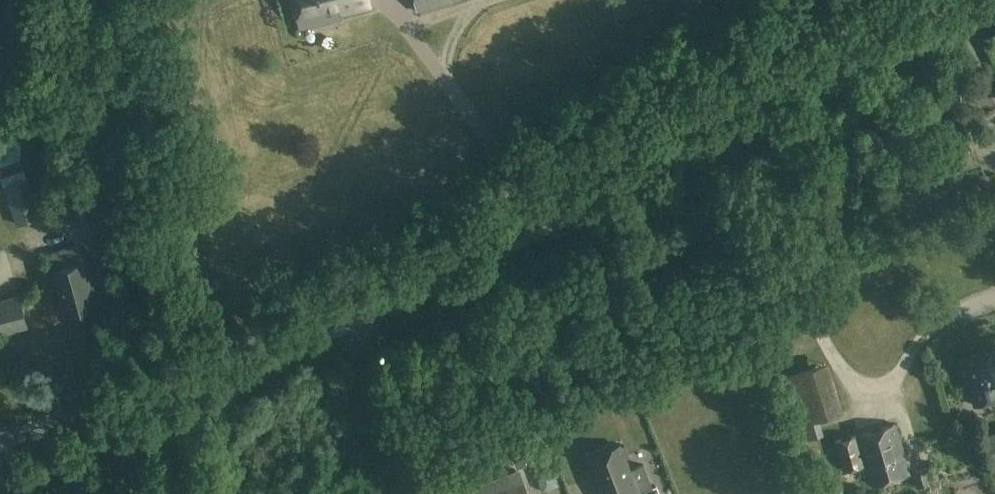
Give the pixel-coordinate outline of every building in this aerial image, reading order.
[(300,27),(332,18),(331,15),(371,5),(370,0),(292,0),(300,27)] [(417,12),(461,1),(461,0),(413,0),(417,12)] [(28,48),(7,54),(11,67),(31,61),(28,48)] [(22,133),(0,137),(0,158),(26,153),(22,133)] [(15,171),(2,176),(0,169),(0,181),(15,225),(36,218),(20,169),(15,171)] [(992,238),(987,226),(972,231),(977,244),(992,238)] [(83,261),(53,270),(65,315),(96,306),(83,261)] [(11,327),(11,329),(26,325),(18,296),(0,301),(0,330),(11,327)] [(994,399),(994,355),(963,363),(974,404),(994,399)] [(827,360),(779,375),(813,490),(829,486),(814,435),(822,432),(819,417),(844,409),(827,360)] [(856,436),(865,464),(871,485),(910,472),(895,424),(856,436)] [(504,443),(484,451),(490,469),(512,461),(515,470),(531,464),(530,461),(539,458),(529,431),(503,441),(504,443)] [(865,464),(856,436),(855,435),(834,441),(843,472),(865,464)] [(588,456),(594,471),(589,473),(595,487),(599,486),(602,493),(659,493),(656,486),(638,493),(619,444),(588,456)] [(530,461),(531,464),(541,492),(558,486),(546,455),(539,458),(530,461)] [(518,471),(474,489),(476,493),(526,493),(518,471)]
